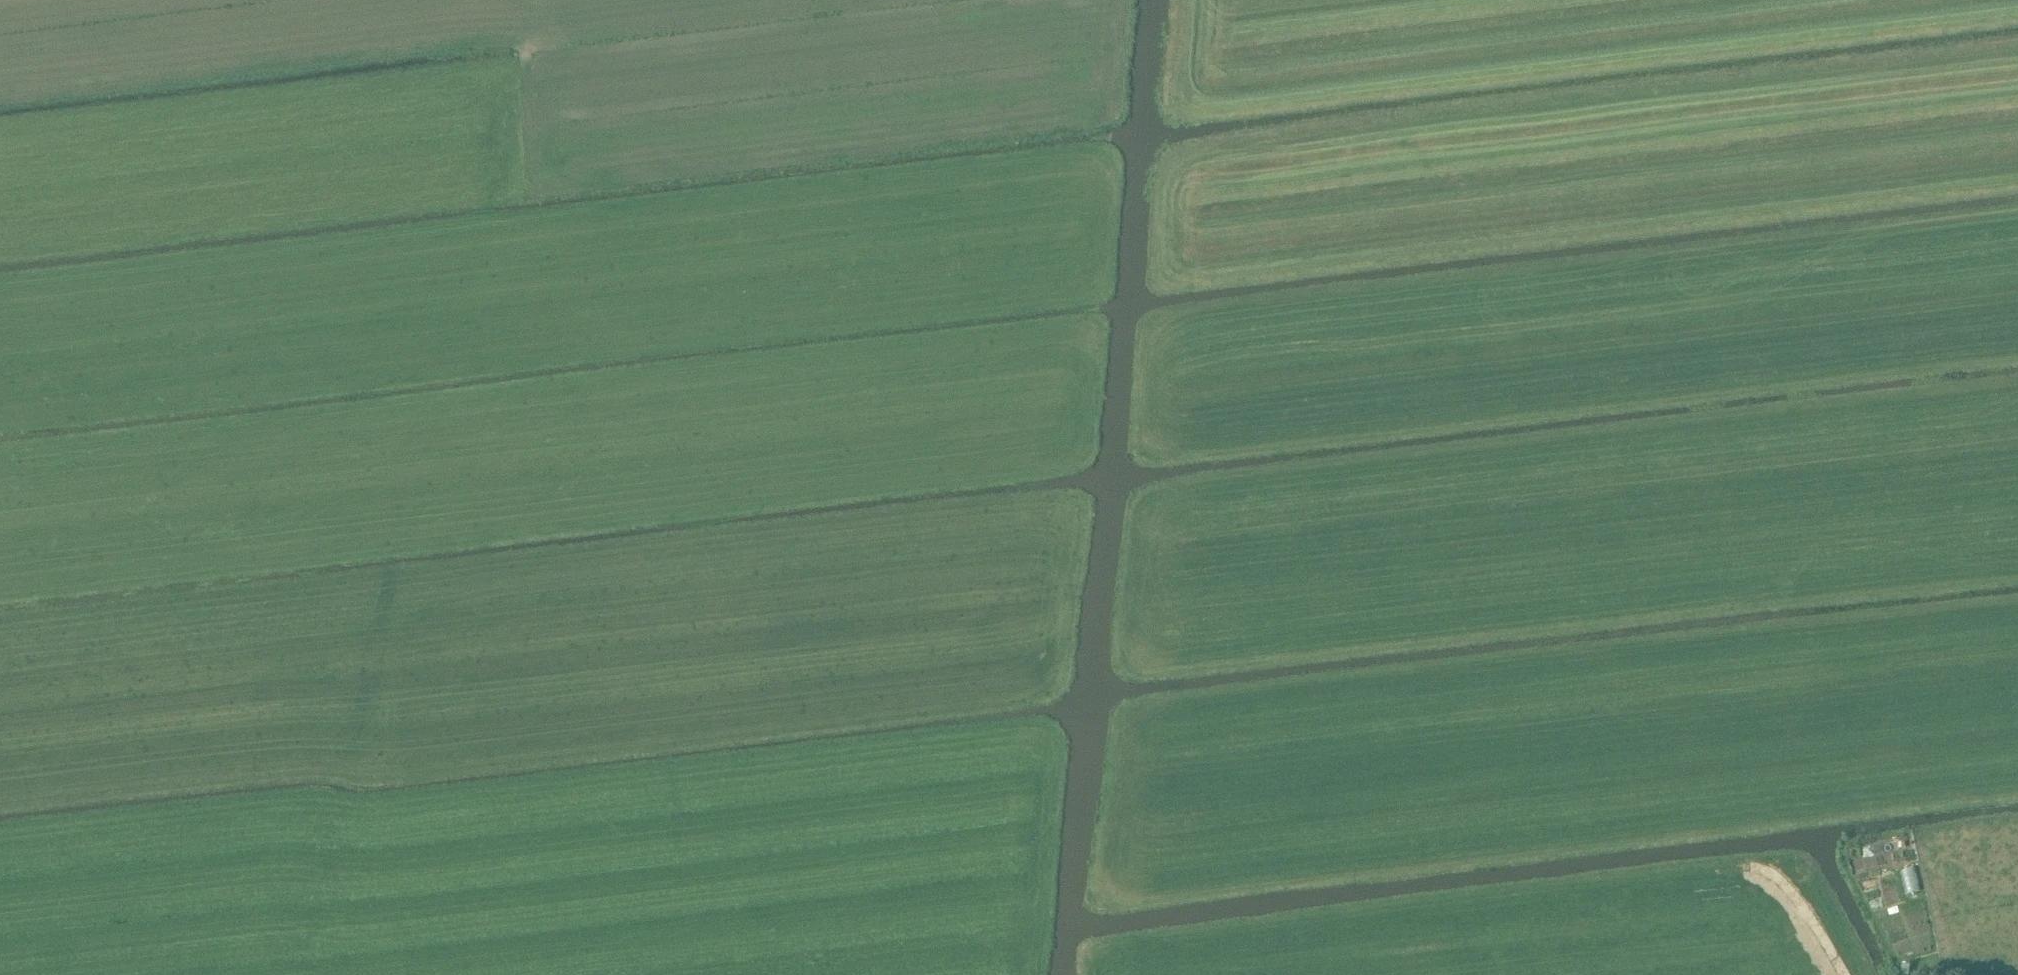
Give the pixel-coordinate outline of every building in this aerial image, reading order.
[(1900,974),(1908,974),(1910,966),(1902,965),(1900,974)]
